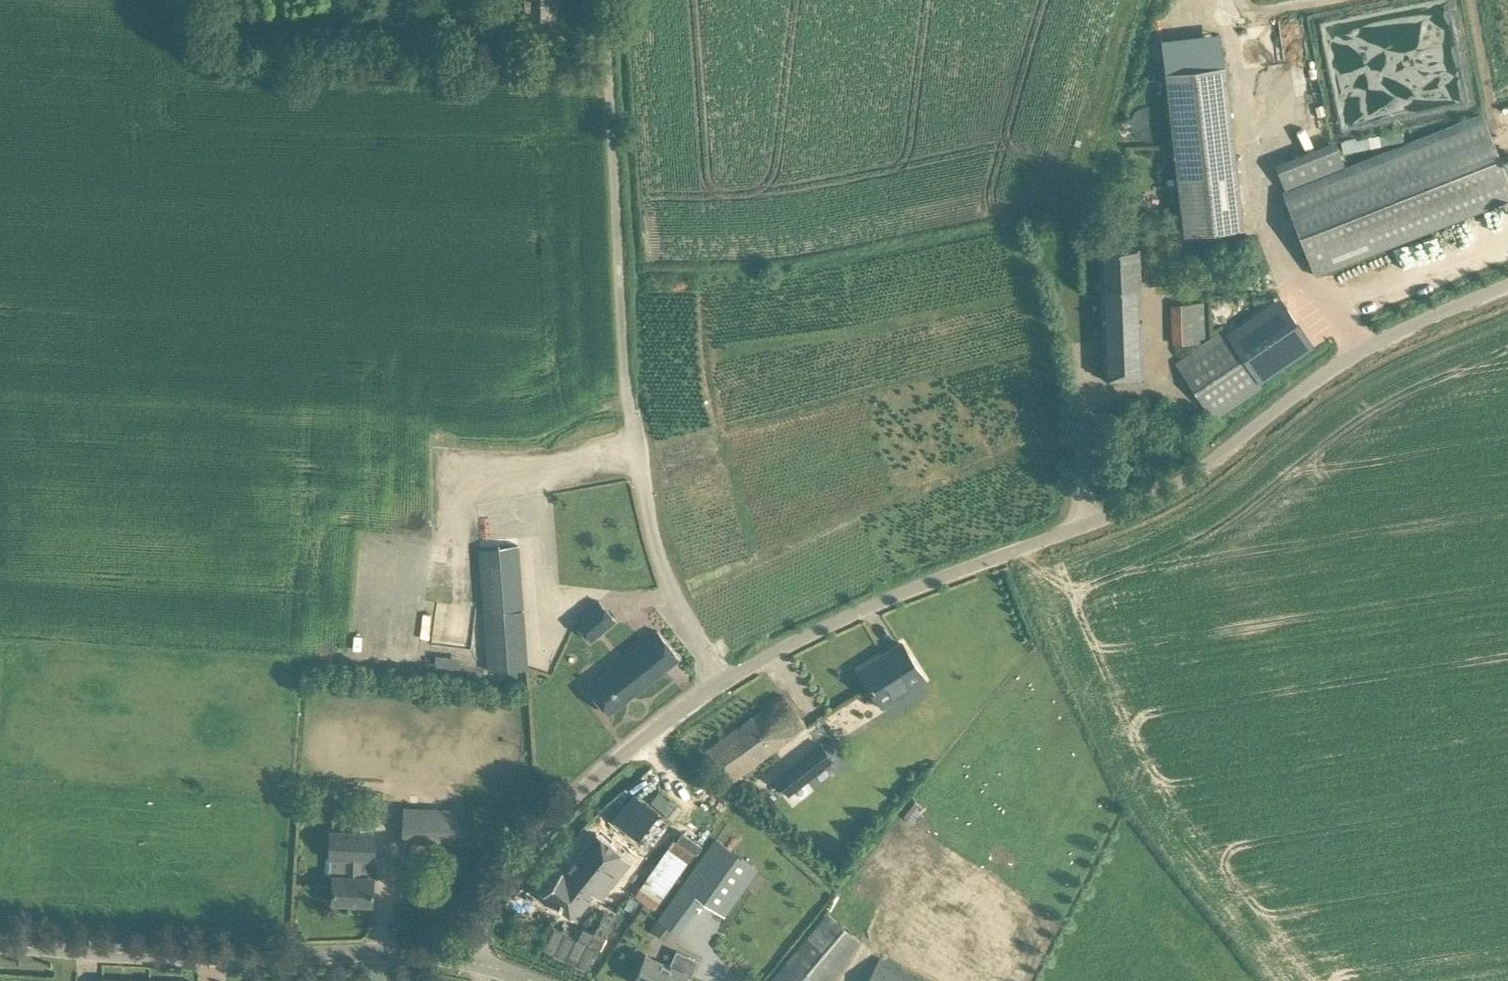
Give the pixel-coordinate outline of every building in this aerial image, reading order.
[(559,0),(522,0),(522,16),(559,16),(559,0)] [(1244,227),(1225,64),(1164,71),(1183,234),(1244,227)] [(1484,114),(1283,193),(1314,274),(1507,197),(1507,176),(1484,114)] [(1139,248),(1100,249),(1105,377),(1143,375),(1139,248)] [(1201,342),(1200,336),(1206,336),(1206,304),(1171,305),(1172,343),(1201,342)] [(1225,331),(1177,364),(1213,418),(1262,384),(1260,382),(1313,345),(1286,305),(1232,342),(1225,331)] [(523,610),(518,544),(480,547),(485,613),(523,610)] [(600,600),(575,621),(584,632),(609,611),(600,600)] [(658,630),(587,686),(609,713),(679,657),(658,630)] [(925,679),(913,660),(902,643),(859,670),(882,706),(925,679)] [(805,725),(784,695),(703,752),(727,785),(805,725)] [(793,763),(774,778),(787,794),(806,779),(793,763)] [(911,822),(924,807),(916,800),(903,815),(911,822)] [(467,813),(406,811),(405,837),(466,839),(467,813)] [(802,829),(793,820),(788,825),(797,834),(802,829)] [(680,827),(634,893),(655,908),(701,842),(680,827)] [(375,833),(355,832),(331,831),(330,857),(346,857),(345,875),(333,875),(332,902),(372,903),(373,878),(378,875),(378,860),(374,857),(375,833)] [(561,869),(543,892),(573,916),(592,892),(601,898),(631,860),(596,832),(565,872),(561,869)] [(716,839),(683,885),(724,914),(757,869),(716,839)] [(590,970),(614,913),(590,903),(576,935),(552,925),(542,950),(590,970)] [(791,958),(819,980),(826,980),(860,940),(828,913),(791,958)] [(635,979),(640,980),(682,980),(684,975),(691,978),(699,960),(677,951),(670,966),(646,955),(635,979)] [(867,980),(922,980),(880,957),(867,980)]
